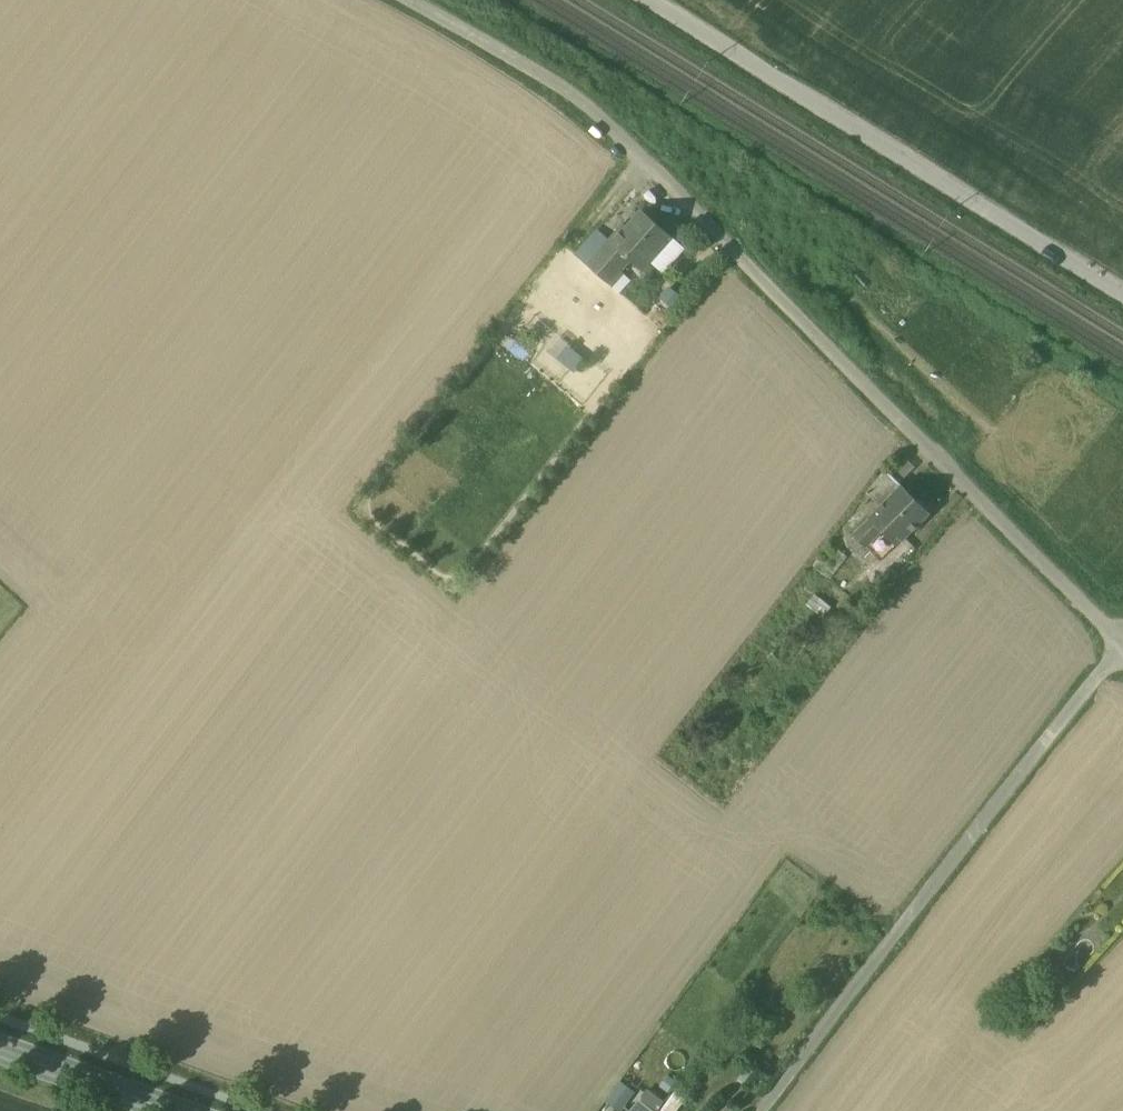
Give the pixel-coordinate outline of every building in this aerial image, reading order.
[(673,237),(642,210),(627,227),(623,224),(609,240),(631,260),(643,271),(652,261),(673,237)] [(598,230),(576,255),(587,265),(609,240),(598,230)] [(673,237),(652,261),(665,273),(687,249),(673,237)] [(609,240),(587,265),(614,288),(626,275),(622,271),(631,260),(609,240)] [(917,501),(886,470),(868,493),(882,507),(853,535),(866,548),(883,530),(898,545),(929,513),(927,511),(928,508),(920,500),(917,501)] [(898,574),(889,567),(875,584),(884,591),(898,574)] [(623,1078),(608,1100),(622,1109),(637,1088),(623,1078)] [(661,1110),(675,1110),(687,1094),(677,1087),(661,1110)]
